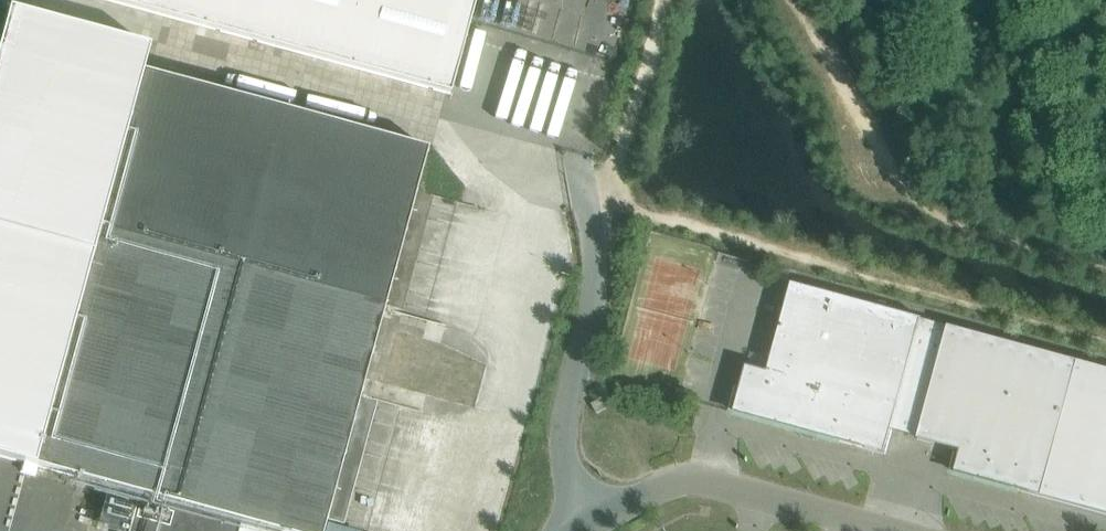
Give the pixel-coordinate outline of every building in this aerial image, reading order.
[(451,93),(477,0),(110,0),(451,93)] [(0,43),(0,456),(34,465),(99,226),(142,69),(143,70),(150,46),(9,8),(0,43)] [(99,226),(386,305),(400,309),(430,199),(416,195),(429,148),(143,70),(142,69),(99,226)] [(386,305),(99,226),(34,465),(139,494),(241,521),(278,530),(324,530),(328,519),(342,523),(375,403),(360,399),(386,305)] [(923,318),(792,282),(768,371),(746,365),(734,412),(886,454),(892,430),(923,318)] [(948,325),(923,318),(892,430),(918,437),(948,325)] [(1079,361),(948,325),(918,437),(917,439),(960,450),(954,472),(1042,496),(1079,361)] [(1079,361),(1042,496),(1105,514),(1105,368),(1079,361)] [(607,408),(602,398),(592,403),(597,413),(607,408)] [(241,521),(139,494),(129,530),(239,530),(241,521)]
